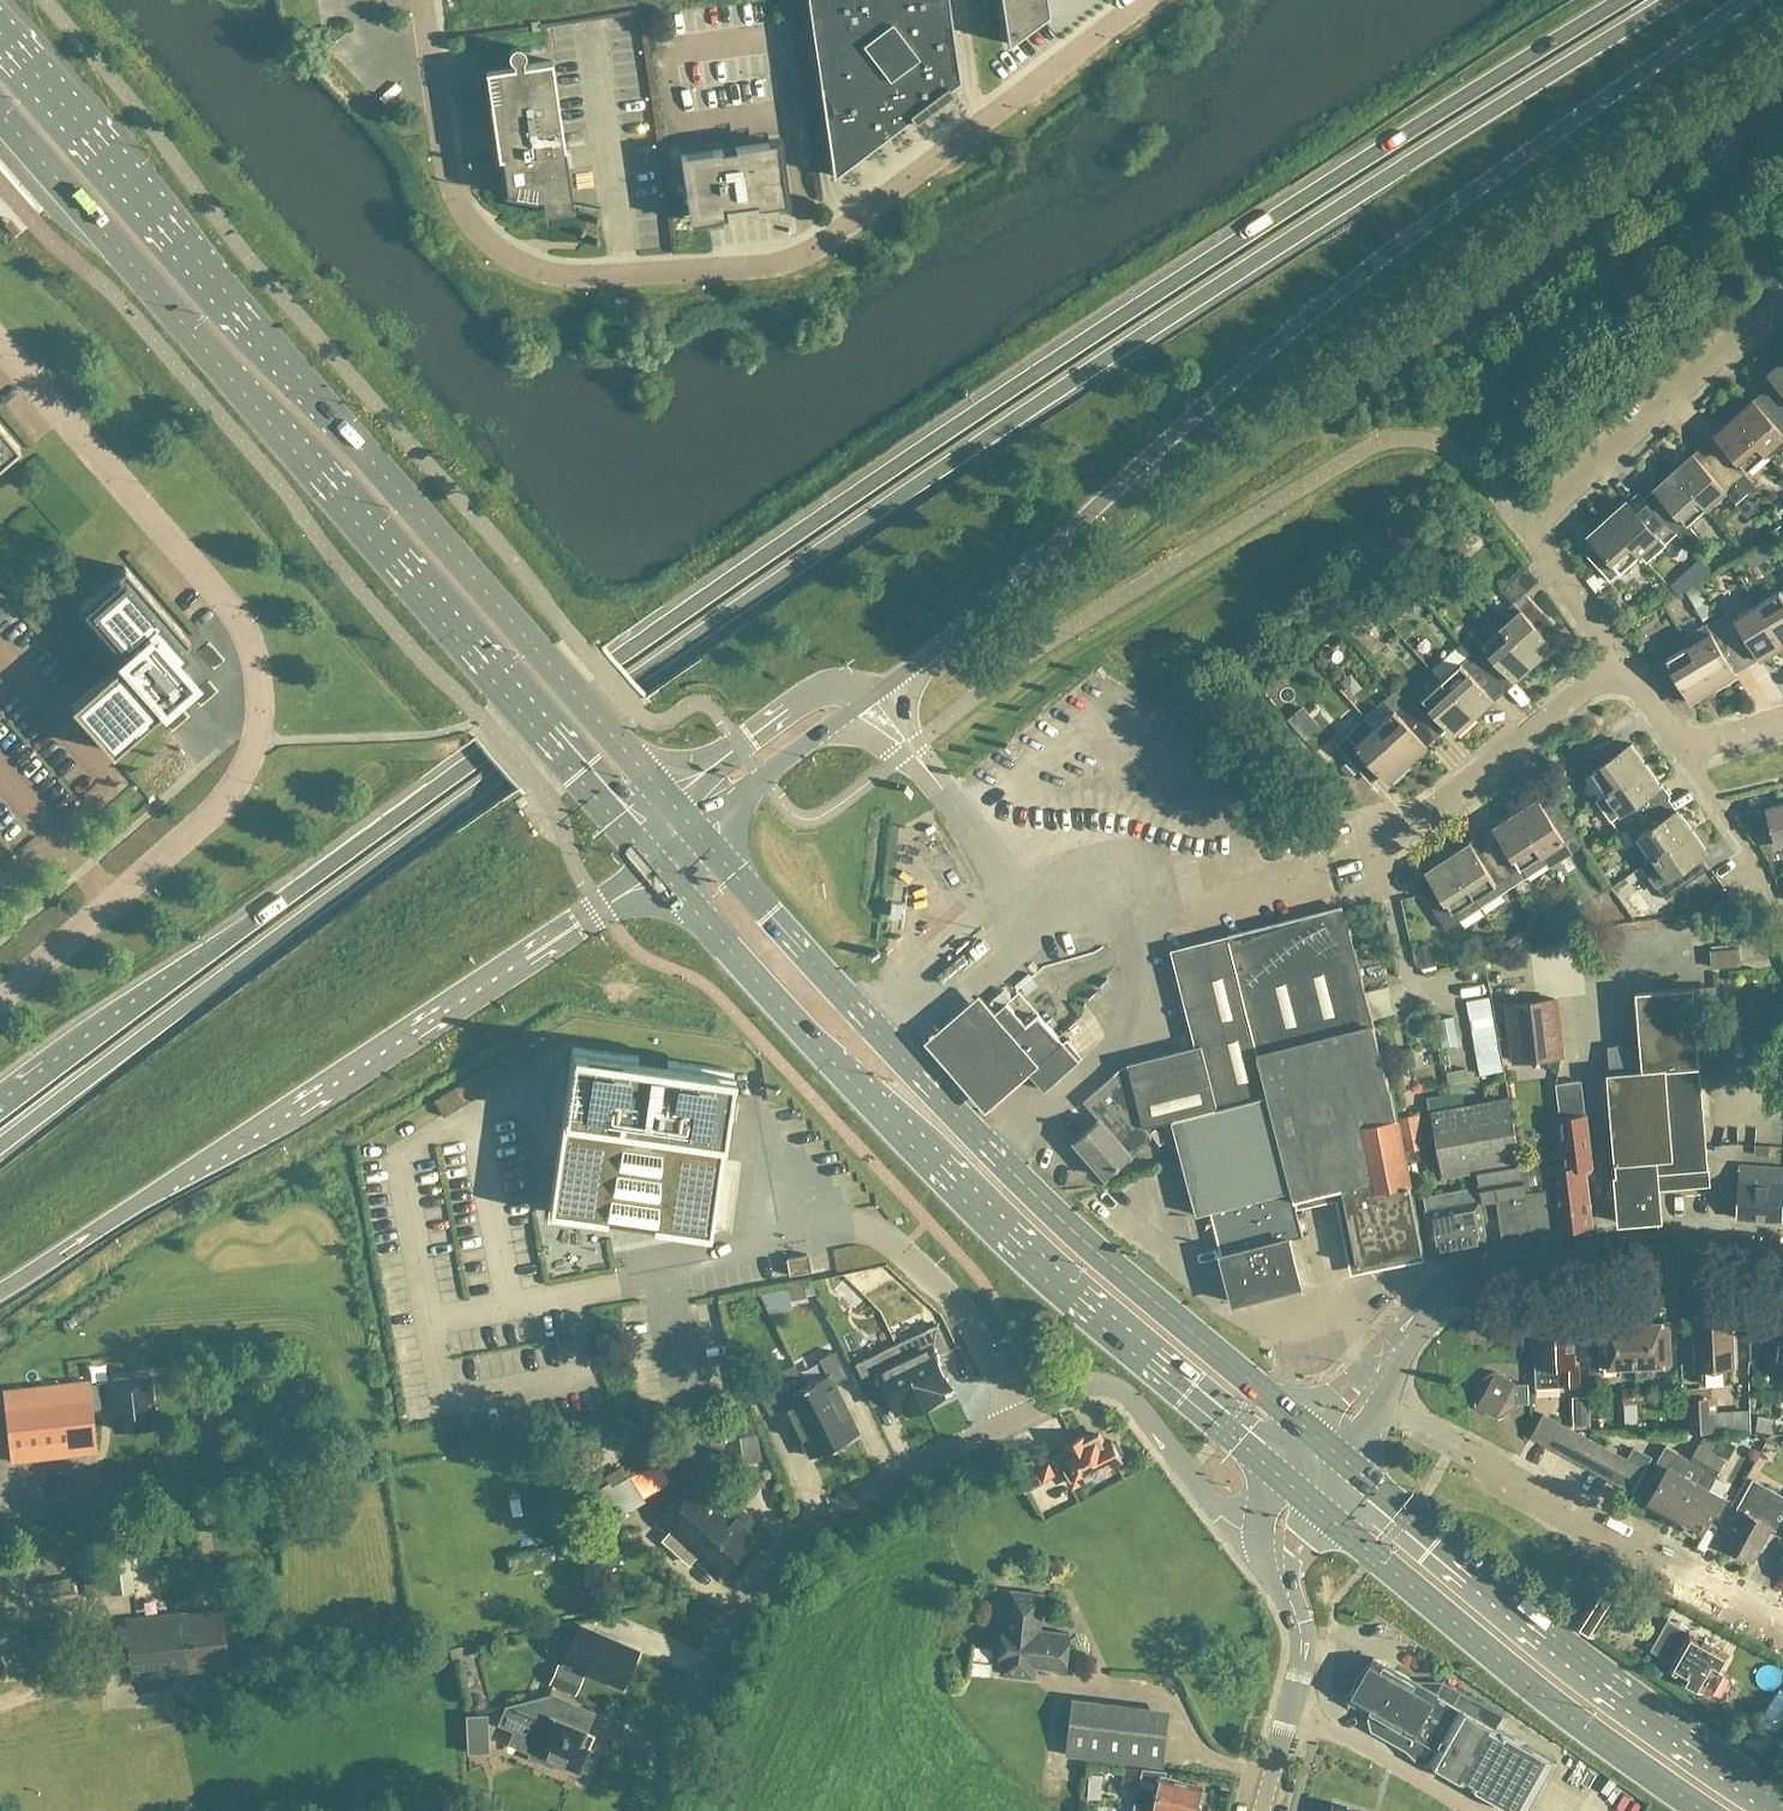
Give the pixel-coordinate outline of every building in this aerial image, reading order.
[(959,81),(948,0),(807,0),(833,178),(911,118),(914,122),(952,93),(949,89),(959,81)] [(1007,45),(1046,16),(1046,17),(1048,17),(1046,0),(1000,0),(1007,45)] [(512,64),(513,68),(485,72),(498,160),(500,160),(502,171),(498,193),(600,211),(600,209),(573,205),(551,62),(523,66),(522,62),(525,57),(523,51),(519,48),(513,48),(509,51),(508,56),(512,64)] [(736,212),(746,210),(746,207),(756,205),(757,208),(785,204),(776,143),(680,157),(689,224),(726,218),(725,210),(735,208),(736,212)] [(1766,375),(1782,394),(1782,360),(1766,375)] [(1764,455),(1782,438),(1782,417),(1773,427),(1751,402),(1732,419),(1764,455)] [(1764,455),(1732,419),(1713,437),(1734,461),(1724,470),(1734,482),(1764,455)] [(19,450),(0,428),(0,466),(19,450)] [(1734,482),(1724,470),(1713,480),(1691,456),(1672,473),(1704,509),(1724,492),(1735,504),(1746,495),(1734,482)] [(1675,514),(1663,524),(1674,536),(1676,535),(1690,551),(1701,542),(1686,526),(1704,509),(1672,473),(1654,490),(1675,514)] [(1674,536),(1663,524),(1656,516),(1642,501),(1636,494),(1626,504),(1624,502),(1605,519),(1637,555),(1644,563),(1659,550),(1674,536)] [(1637,555),(1605,519),(1585,536),(1607,560),(1596,570),(1607,582),(1637,555)] [(124,569),(78,610),(124,662),(72,707),(112,754),(154,717),(151,714),(170,697),(173,700),(184,690),(182,687),(189,680),(170,658),(189,642),(124,569)] [(1698,589),(1687,596),(1703,623),(1714,616),(1698,589)] [(1758,607),(1782,648),(1782,592),(1758,607)] [(1550,648),(1542,639),(1553,629),(1521,593),(1490,621),(1497,629),(1498,628),(1532,665),(1550,648)] [(1782,648),(1758,607),(1723,628),(1732,642),(1744,634),(1761,661),(1763,660),(1782,648)] [(1719,649),(1732,642),(1723,628),(1718,620),(1705,628),(1683,641),(1687,649),(1688,648),(1713,690),(1735,677),(1719,649)] [(1471,637),(1460,647),(1469,656),(1480,668),(1491,659),(1512,683),(1532,665),(1498,628),(1497,629),(1479,646),(1471,637)] [(1686,648),(1685,649),(1651,669),(1659,683),(1672,675),(1689,702),(1711,689),(1686,648)] [(1480,668),(1469,656),(1458,666),(1456,665),(1438,682),(1472,719),(1491,702),(1469,678),(1480,668)] [(1446,729),(1446,730),(1452,737),(1472,719),(1438,682),(1419,699),(1415,695),(1404,705),(1413,716),(1420,723),(1431,713),(1446,729)] [(1393,714),(1374,732),(1405,766),(1424,749),(1403,725),(1413,716),(1404,705),(1393,693),(1383,703),(1393,714)] [(1363,720),(1334,747),(1354,769),(1355,768),(1364,760),(1380,777),(1386,783),(1405,766),(1374,732),(1370,728),(1367,724),(1363,720)] [(1594,772),(1608,792),(1609,793),(1646,766),(1631,745),(1608,761),(1599,750),(1578,765),(1587,778),(1594,772)] [(1358,774),(1342,756),(1329,768),(1345,786),(1358,774)] [(1646,766),(1609,793),(1608,792),(1595,801),(1619,834),(1630,826),(1647,814),(1639,803),(1661,787),(1646,766)] [(1547,868),(1581,846),(1563,818),(1551,826),(1534,800),(1512,814),(1547,868)] [(1765,810),(1773,847),(1782,844),(1782,806),(1765,810)] [(1647,864),(1692,831),(1678,811),(1661,823),(1653,811),(1648,815),(1647,814),(1630,826),(1639,839),(1633,843),(1646,863),(1647,864)] [(1547,868),(1512,814),(1491,828),(1501,843),(1489,851),(1488,849),(1487,850),(1511,888),(1544,867),(1546,869),(1547,868)] [(1707,852),(1692,831),(1647,864),(1646,863),(1639,868),(1655,889),(1656,888),(1664,900),(1707,870),(1706,869),(1704,870),(1696,860),(1707,852)] [(1511,888),(1487,850),(1475,857),(1467,844),(1445,859),(1478,910),(1511,888)] [(1418,891),(1438,921),(1444,931),(1478,910),(1445,859),(1424,872),(1430,883),(1418,891)] [(891,903),(889,918),(901,919),(903,905),(891,903)] [(1226,942),(1227,942),(1261,1082),(1378,1053),(1373,1032),(1343,913),(1226,942)] [(1507,951),(1522,947),(1515,936),(1502,943),(1507,951)] [(1175,955),(1198,1049),(1215,1111),(1265,1097),(1261,1082),(1227,942),(1226,942),(1175,955)] [(1436,967),(1431,945),(1415,948),(1419,970),(1436,967)] [(1711,969),(1739,967),(1737,950),(1709,953),(1711,969)] [(1620,1178),(1616,1178),(1620,1224),(1660,1221),(1657,1183),(1709,1179),(1701,1083),(1700,1083),(1699,1069),(1699,1068),(1693,988),(1635,992),(1641,1072),(1607,1074),(1614,1164),(1619,1164),(1620,1178)] [(1392,989),(1369,995),(1374,1014),(1397,1008),(1392,989)] [(1003,1046),(1032,1080),(1043,1092),(1077,1062),(1018,993),(979,1027),(999,1050),(1003,1046)] [(1466,1003),(1479,1076),(1502,1072),(1488,999),(1466,1003)] [(1551,1002),(1504,1009),(1512,1066),(1558,1060),(1551,1002)] [(1098,1026),(1079,1037),(1091,1056),(1109,1045),(1098,1026)] [(637,1226),(637,1224),(652,1226),(651,1230),(709,1239),(732,1072),(666,1062),(665,1066),(636,1062),(636,1057),(571,1048),(548,1216),(605,1224),(605,1219),(620,1221),(620,1223),(620,1225),(621,1227),(622,1228),(623,1229),(625,1230),(627,1231),(628,1231),(630,1231),(632,1231),(634,1230),(635,1229),(636,1227),(637,1226)] [(1104,1180),(1121,1166),(1150,1141),(1144,1131),(1170,1124),(1215,1111),(1198,1049),(1126,1067),(1128,1075),(1109,1080),(1081,1105),(1097,1123),(1073,1145),(1104,1180)] [(1396,1127),(1378,1053),(1261,1082),(1265,1097),(1293,1203),(1342,1190),(1357,1265),(1383,1260),(1383,1259),(1390,1260),(1397,1260),(1405,1259),(1412,1256),(1418,1252),(1418,1253),(1422,1252),(1396,1127)] [(1713,1100),(1733,1100),(1734,1069),(1714,1068),(1713,1100)] [(1265,1097),(1215,1111),(1170,1124),(1195,1218),(1210,1214),(1234,1304),(1300,1287),(1288,1241),(1303,1238),(1293,1203),(1265,1097)] [(1496,1200),(1502,1238),(1551,1231),(1545,1192),(1543,1192),(1533,1158),(1518,1160),(1507,1101),(1431,1114),(1442,1174),(1476,1168),(1481,1202),(1496,1200)] [(1416,1114),(1398,1117),(1404,1150),(1422,1147),(1416,1114)] [(1546,1171),(1551,1215),(1557,1214),(1559,1231),(1590,1228),(1587,1202),(1590,1201),(1588,1190),(1586,1191),(1583,1169),(1592,1168),(1586,1117),(1559,1120),(1565,1169),(1546,1171)] [(1734,1219),(1758,1220),(1779,1222),(1781,1184),(1779,1184),(1780,1168),(1739,1166),(1738,1182),(1737,1182),(1734,1219)] [(1430,1250),(1484,1240),(1478,1202),(1477,1202),(1474,1187),(1422,1196),(1425,1211),(1423,1211),(1430,1250)] [(811,1272),(807,1256),(795,1259),(790,1260),(786,1261),(789,1276),(811,1272)] [(1769,1317),(1769,1319),(1778,1320),(1770,1376),(1782,1378),(1782,1320),(1769,1317)] [(1732,1366),(1735,1366),(1734,1356),(1732,1356),(1730,1323),(1696,1325),(1698,1349),(1695,1349),(1696,1371),(1703,1371),(1704,1386),(1726,1385),(1725,1371),(1733,1370),(1732,1366)] [(1634,1327),(1637,1379),(1651,1378),(1650,1366),(1670,1365),(1670,1350),(1668,1350),(1666,1325),(1634,1327)] [(938,1327),(896,1346),(926,1408),(944,1399),(941,1394),(951,1389),(937,1359),(950,1352),(938,1327)] [(1637,1379),(1634,1327),(1603,1329),(1604,1352),(1601,1352),(1602,1368),(1622,1367),(1622,1379),(1637,1379)] [(1539,1330),(1540,1350),(1534,1350),(1536,1391),(1564,1389),(1564,1388),(1579,1387),(1578,1368),(1575,1368),(1573,1328),(1539,1330)] [(926,1408),(896,1346),(855,1366),(867,1392),(880,1386),(895,1416),(905,1411),(907,1416),(926,1408)] [(825,1376),(803,1387),(833,1447),(857,1436),(854,1430),(832,1385),(846,1379),(833,1353),(818,1361),(825,1376)] [(1475,1386),(1475,1408),(1496,1419),(1515,1407),(1515,1406),(1528,1405),(1528,1385),(1515,1385),(1495,1374),(1475,1386)] [(115,1431),(153,1427),(147,1376),(109,1380),(109,1384),(88,1386),(88,1383),(2,1392),(10,1464),(96,1454),(90,1406),(112,1404),(115,1431)] [(810,1459),(833,1447),(803,1387),(781,1398),(774,1383),(756,1391),(769,1417),(785,1409),(810,1459)] [(1622,1406),(1652,1404),(1651,1388),(1622,1389),(1622,1406)] [(1710,1390),(1685,1391),(1686,1400),(1681,1400),(1683,1434),(1716,1432),(1715,1399),(1711,1399),(1710,1390)] [(1532,1437),(1550,1446),(1561,1426),(1543,1416),(1532,1437)] [(1643,1472),(1561,1426),(1550,1446),(1632,1492),(1643,1472)] [(1117,1444),(1113,1446),(1111,1442),(1103,1446),(1098,1435),(1087,1441),(1084,1435),(1064,1446),(1067,1452),(1057,1457),(1050,1460),(1057,1474),(1065,1471),(1072,1486),(1121,1461),(1119,1457),(1122,1456),(1117,1444)] [(740,1436),(725,1438),(728,1463),(743,1461),(740,1436)] [(744,1438),(746,1454),(760,1453),(759,1437),(744,1438)] [(1675,1519),(1707,1463),(1712,1453),(1700,1446),(1691,1461),(1665,1447),(1655,1465),(1666,1471),(1661,1480),(1656,1478),(1651,1479),(1644,1493),(1645,1498),(1650,1501),(1648,1504),(1649,1504),(1650,1504),(1667,1513),(1669,1509),(1677,1514),(1675,1518),(1675,1519)] [(1725,1460),(1712,1453),(1707,1463),(1675,1519),(1676,1519),(1678,1514),(1687,1519),(1684,1523),(1701,1532),(1701,1533),(1702,1533),(1713,1515),(1719,1518),(1728,1501),(1708,1490),(1725,1460)] [(1050,1460),(1035,1467),(1043,1484),(1058,1476),(1057,1474),(1050,1460)] [(609,1523),(644,1502),(629,1478),(609,1490),(594,1501),(595,1502),(587,1507),(597,1521),(604,1516),(609,1523)] [(1756,1480),(1739,1510),(1743,1512),(1724,1545),(1753,1561),(1771,1529),(1782,1536),(1782,1496),(1756,1480)] [(53,1496),(75,1492),(73,1481),(51,1485),(53,1496)] [(686,1554),(725,1511),(693,1481),(653,1524),(668,1537),(663,1543),(688,1566),(693,1560),(686,1554)] [(729,1507),(725,1511),(686,1554),(693,1560),(714,1580),(753,1537),(742,1526),(745,1523),(745,1516),(735,1507),(729,1507)] [(132,1527),(135,1570),(167,1568),(164,1525),(132,1527)] [(109,1596),(132,1593),(123,1527),(99,1530),(105,1571),(93,1573),(97,1598),(109,1596)] [(1576,1626),(1593,1638),(1625,1589),(1607,1577),(1576,1626)] [(177,1589),(180,1608),(196,1605),(193,1586),(177,1589)] [(1010,1592),(1006,1628),(1039,1632),(1043,1596),(1010,1592)] [(130,1679),(226,1669),(220,1611),(124,1621),(130,1679)] [(1689,1633),(1667,1621),(1650,1652),(1672,1664),(1668,1670),(1684,1679),(1683,1680),(1702,1691),(1703,1690),(1712,1696),(1723,1676),(1716,1672),(1727,1654),(1713,1646),(1713,1644),(1705,1639),(1704,1641),(1689,1632),(1689,1633)] [(579,1628),(564,1663),(621,1688),(636,1652),(579,1628)] [(1035,1668),(1065,1671),(1069,1635),(1039,1632),(1006,1628),(1003,1628),(999,1664),(1002,1664),(1000,1676),(1034,1679),(1035,1668)] [(1368,1719),(1372,1731),(1407,1751),(1415,1737),(1442,1753),(1435,1766),(1515,1810),(1527,1810),(1554,1762),(1496,1729),(1503,1717),(1444,1683),(1415,1683),(1413,1682),(1374,1660),(1350,1701),(1371,1713),(1368,1719)] [(556,1667),(549,1685),(575,1696),(582,1678),(556,1667)] [(570,1705),(548,1696),(508,1706),(500,1725),(517,1732),(518,1729),(536,1736),(529,1753),(531,1754),(529,1758),(551,1768),(553,1763),(578,1774),(580,1769),(584,1771),(592,1754),(587,1752),(594,1736),(562,1723),(570,1705)] [(1170,1718),(1072,1706),(1066,1756),(1164,1768),(1170,1718)] [(466,1718),(468,1754),(487,1753),(486,1717),(466,1718)] [(1569,1759),(1557,1778),(1575,1790),(1588,1771),(1569,1759)] [(1135,1810),(1196,1810),(1201,1789),(1176,1784),(1177,1782),(1164,1779),(1165,1776),(1143,1771),(1135,1810)]
